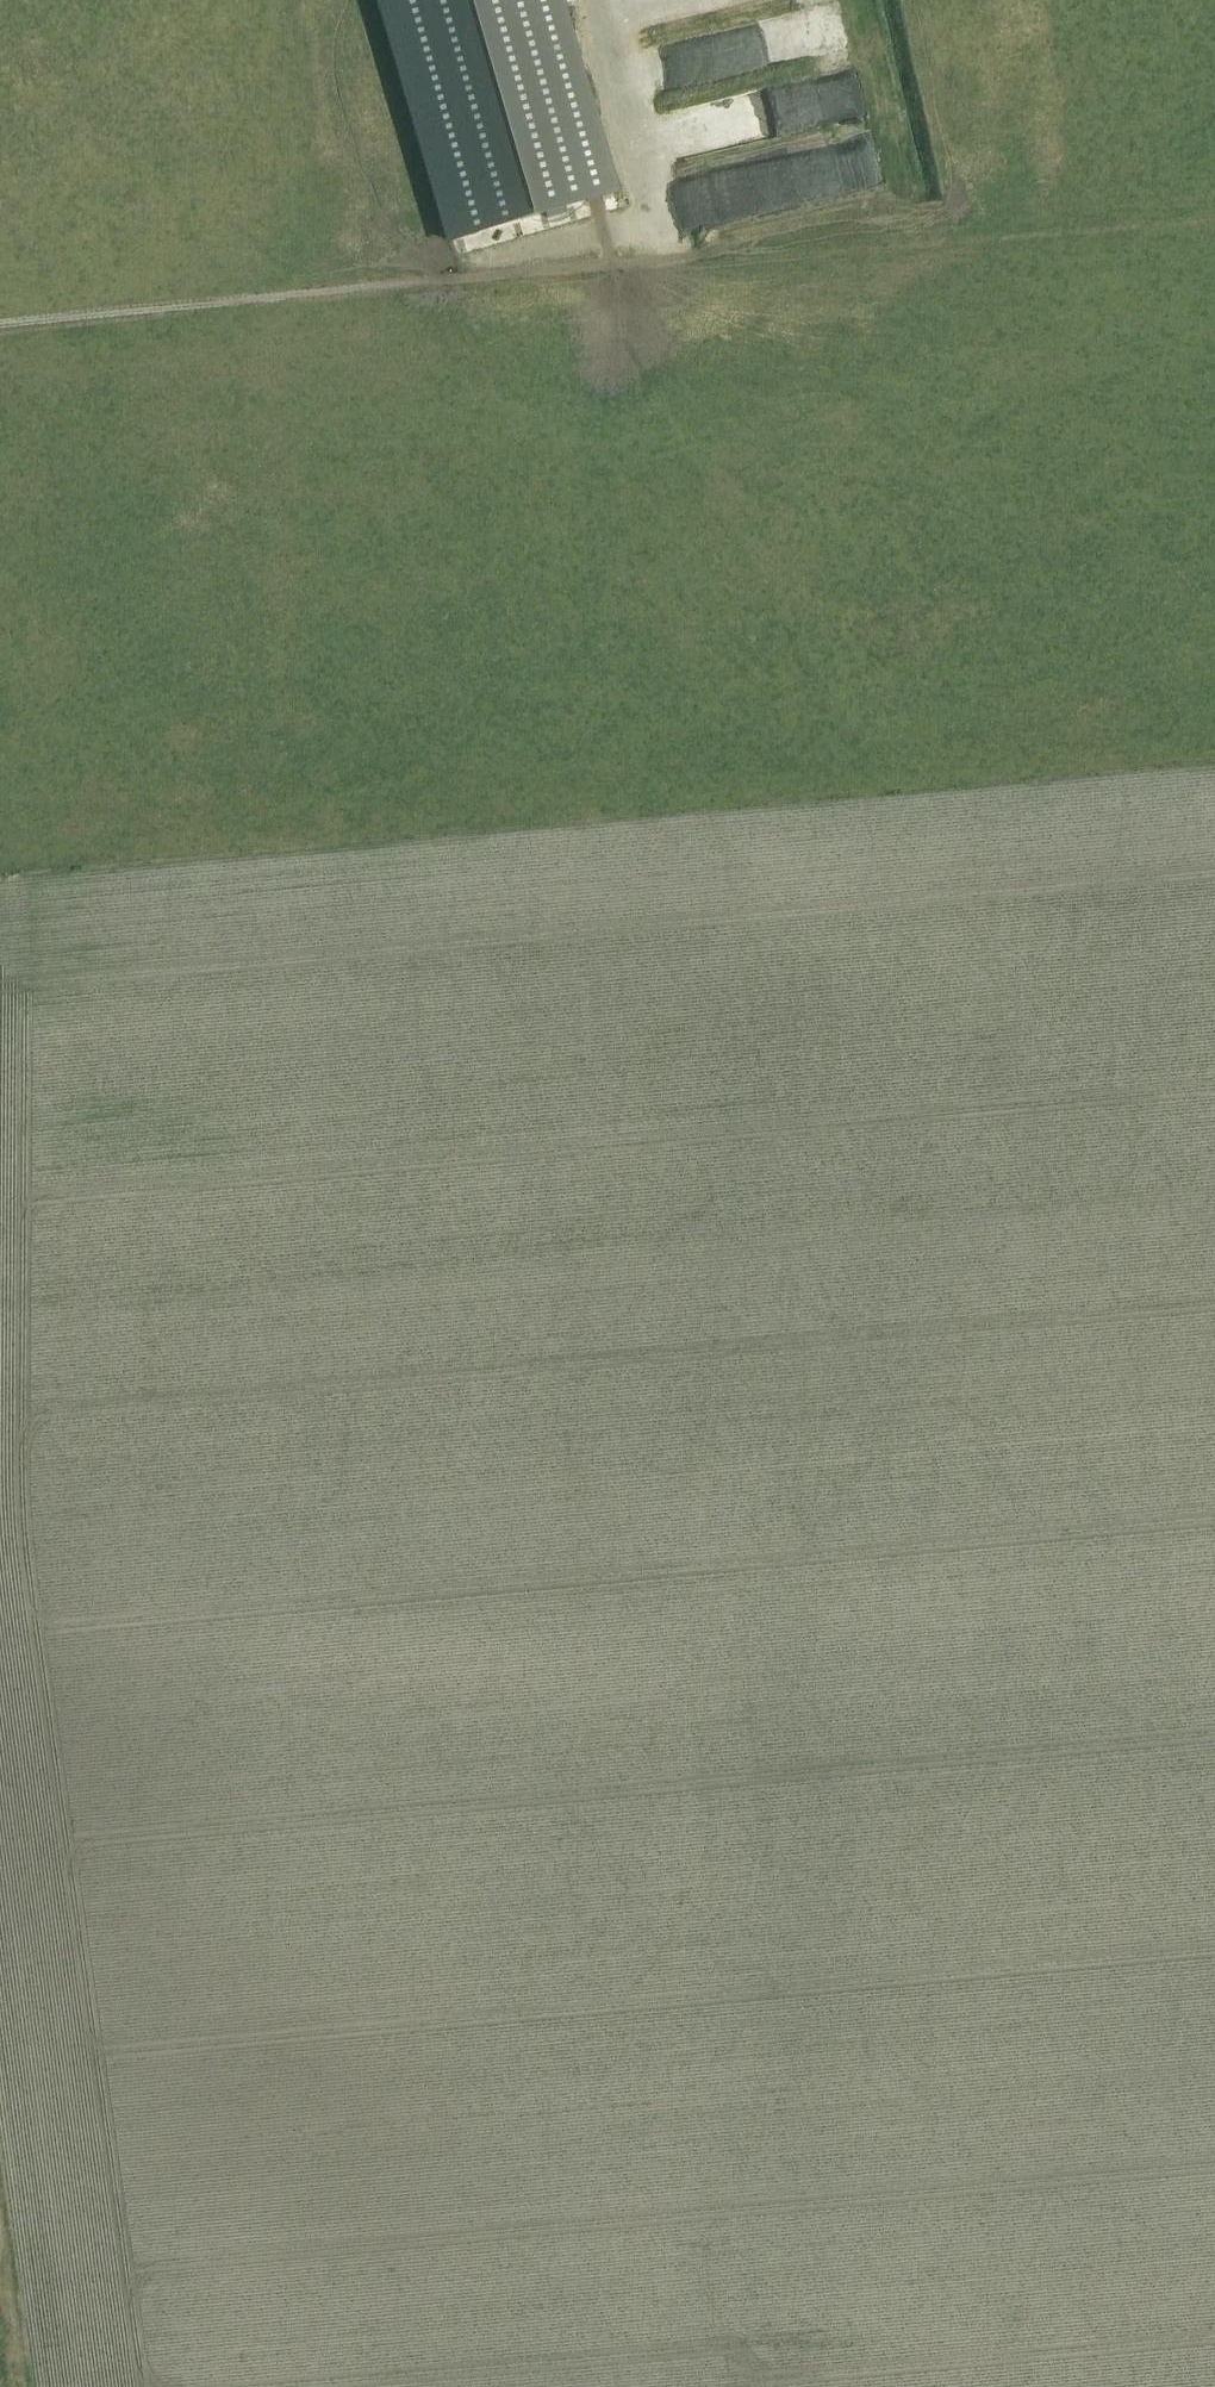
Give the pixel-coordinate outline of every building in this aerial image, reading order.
[(448,244),(619,194),(562,0),(376,0),(448,244)] [(662,37),(670,62),(733,42),(722,9),(708,14),(713,31),(693,38),(690,29),(662,37)] [(773,32),(770,18),(749,24),(752,38),(773,32)]
